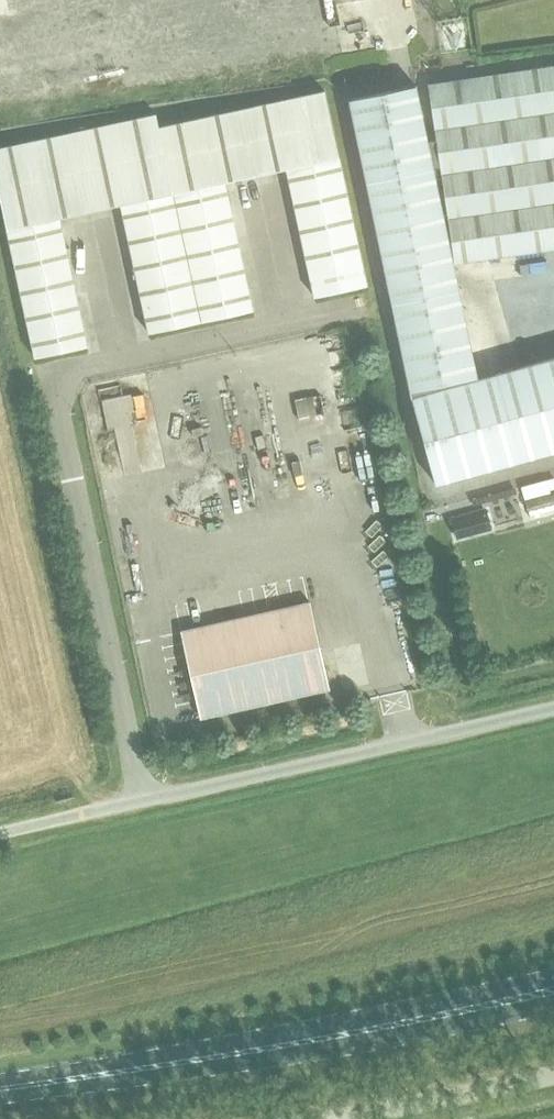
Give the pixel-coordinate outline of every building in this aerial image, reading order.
[(349,99),(435,484),(553,451),(553,357),(477,378),(465,323),(433,169),(439,168),(455,263),(543,250),(553,248),(553,65),(427,84),(436,139),(427,141),(415,85),(388,91),(349,99)] [(324,90),(241,108),(255,174),(286,168),(339,156),(324,90)] [(155,114),(0,147),(0,199),(6,228),(59,217),(120,204),(172,192),(224,181),(255,174),(241,108),(158,126),(155,114)] [(350,207),(339,156),(286,168),(297,218),(350,207)] [(235,232),(224,181),(172,192),(177,217),(183,243),(235,232)] [(177,217),(172,192),(120,204),(126,229),(177,217)] [(350,207),(297,218),(302,244),(355,233),(350,207)] [(59,217),(6,228),(12,253),(65,242),(59,217)] [(183,243),(177,217),(126,229),(131,255),(183,243)] [(235,232),(183,243),(189,269),(241,257),(235,232)] [(361,258),(355,233),(302,244),(308,270),(361,258)] [(70,268),(65,242),(12,253),(17,279),(70,268)] [(183,243),(131,255),(137,280),(189,269),(183,243)] [(247,283),(241,257),(189,269),(194,295),(247,283)] [(361,258),(308,270),(314,296),(367,285),(361,258)] [(508,282),(533,279),(532,263),(506,265),(508,282)] [(76,294),(70,268),(17,279),(23,305),(76,294)] [(189,269),(137,280),(143,306),(194,295),(189,269)] [(247,283),(194,295),(200,321),(252,310),(247,283)] [(76,294),(23,305),(29,331),(81,319),(76,294)] [(194,295),(143,306),(148,332),(200,321),(194,295)] [(87,346),(81,319),(29,331),(34,357),(87,346)] [(108,380),(87,386),(90,395),(111,389),(108,380)] [(132,417),(126,390),(84,398),(90,426),(132,417)] [(283,420),(311,414),(306,392),(278,398),(283,420)] [(108,473),(126,469),(116,421),(99,425),(108,473)] [(524,501),(527,509),(528,508),(553,501),(553,493),(524,501)] [(468,515),(452,520),(456,537),(473,532),(468,515)] [(329,688),(310,602),(180,631),(200,717),(329,688)]
